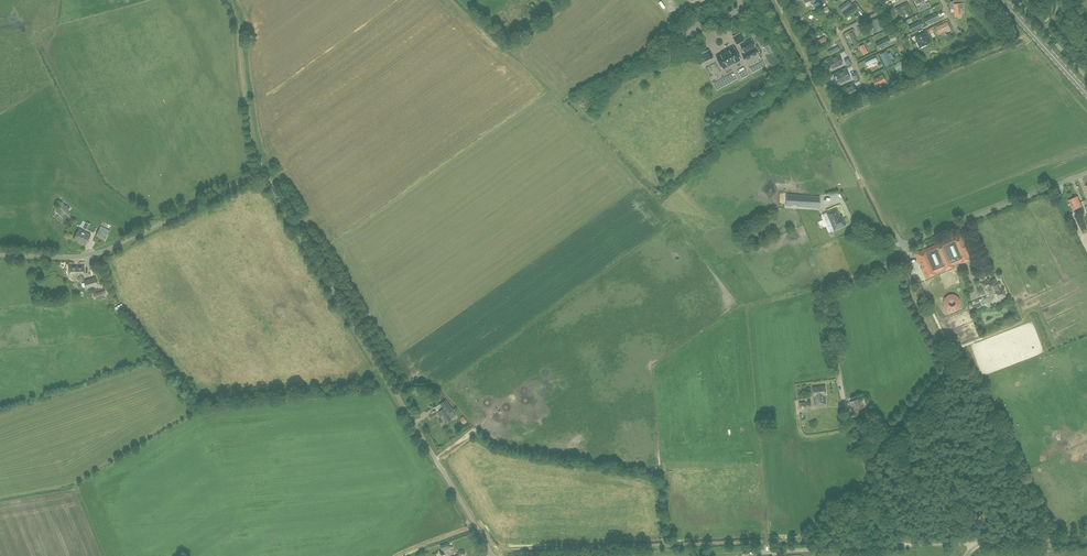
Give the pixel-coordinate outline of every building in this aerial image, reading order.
[(919,3),(920,7),(917,8),(919,12),(931,6),(929,2),(926,4),(924,1),(926,0),(915,0),(914,1),(916,5),(919,3)] [(842,12),(845,16),(857,7),(855,3),(842,12)] [(902,20),(905,18),(904,15),(907,13),(909,17),(913,15),(908,3),(904,5),(904,6),(900,7),(896,9),(902,20)] [(963,3),(954,4),(955,17),(961,17),(961,16),(961,8),(963,8),(963,3)] [(936,13),(924,19),(927,24),(939,19),(936,13)] [(39,14),(39,23),(47,23),(47,14),(39,14)] [(887,28),(881,16),(870,22),(875,33),(887,28)] [(921,21),(909,27),(911,32),(923,26),(921,21)] [(951,31),(947,22),(938,26),(942,33),(946,31),(947,33),(951,31)] [(932,42),(927,31),(916,36),(918,40),(916,41),(919,48),(932,42)] [(740,33),(734,36),(738,44),(744,40),(740,33)] [(852,34),(848,35),(853,46),(857,44),(852,34)] [(827,40),(825,37),(816,41),(817,45),(827,40)] [(888,38),(876,44),(878,49),(890,43),(888,38)] [(756,47),(751,39),(740,45),(745,53),(756,47)] [(863,45),(860,47),(864,56),(868,55),(863,45)] [(838,46),(827,51),(829,55),(840,51),(838,46)] [(723,68),(729,65),(728,63),(732,61),(734,63),(740,60),(733,47),(726,51),(726,52),(723,54),(723,53),(716,57),(723,68)] [(759,53),(756,48),(742,55),(745,61),(759,53)] [(712,58),(708,50),(702,54),(706,62),(712,58)] [(886,54),(881,56),(886,67),(891,65),(886,54)] [(840,57),(830,62),(834,70),(844,65),(840,57)] [(878,62),(876,58),(866,63),(868,67),(878,62)] [(906,65),(904,61),(894,67),(896,71),(906,65)] [(846,69),(835,74),(840,83),(850,78),(846,69)] [(881,75),(872,80),(875,86),(884,81),(881,75)] [(853,84),(843,89),(847,98),(858,93),(853,84)] [(783,205),(797,206),(814,207),(814,197),(784,195),(783,205)] [(1083,209),(1082,206),(1077,196),(1069,200),(1074,213),(1083,209)] [(64,203),(62,205),(60,207),(68,214),(69,212),(68,211),(70,208),(67,205),(66,205),(64,203)] [(838,229),(845,225),(843,219),(841,220),(836,209),(827,213),(832,224),(834,226),(835,226),(836,228),(837,228),(838,229)] [(1080,214),(1074,217),(1081,230),(1086,228),(1080,214)] [(105,240),(109,230),(101,226),(93,241),(96,242),(99,237),(105,240)] [(86,245),(91,235),(79,229),(74,239),(86,245)] [(968,248),(961,233),(959,234),(959,235),(918,252),(917,251),(915,253),(919,263),(920,262),(923,267),(922,268),(926,277),(936,273),(936,272),(943,269),(944,270),(954,266),(953,265),(961,262),(961,263),(971,258),(967,249),(968,248)] [(84,280),(84,276),(84,266),(69,266),(69,276),(77,276),(77,280),(78,281),(83,280),(84,280)] [(92,286),(98,285),(96,278),(90,279),(84,280),(86,289),(92,287),(92,286)] [(983,288),(987,286),(988,286),(989,288),(988,288),(992,299),(996,297),(997,298),(1000,297),(1001,298),(1005,296),(1002,289),(999,291),(995,279),(992,280),(992,282),(991,283),(989,280),(981,283),(983,288)] [(94,298),(101,297),(100,295),(106,294),(105,290),(93,292),(94,298)] [(813,387),(815,405),(827,404),(825,395),(826,395),(825,386),(813,387)] [(855,419),(866,415),(861,398),(850,402),(855,419)] [(448,413),(452,411),(446,400),(440,404),(443,408),(437,412),(442,419),(439,421),(442,425),(445,423),(452,419),(448,413)]
